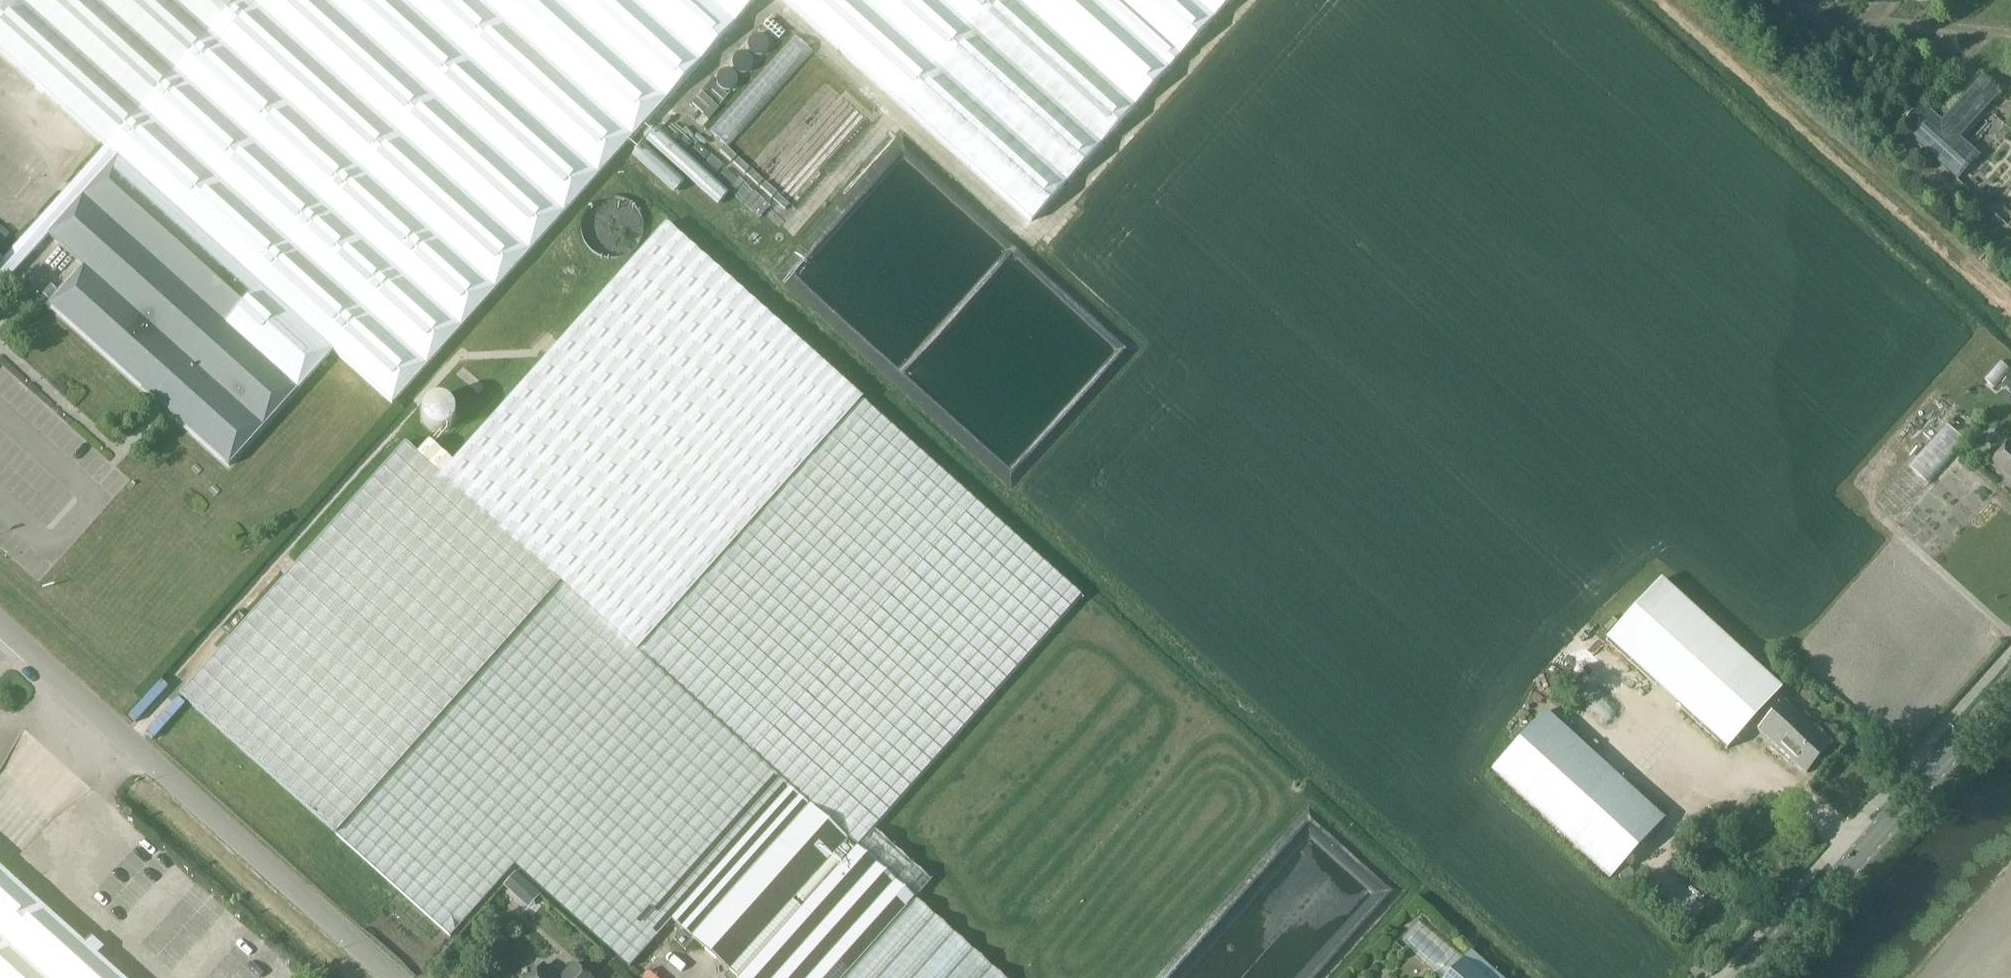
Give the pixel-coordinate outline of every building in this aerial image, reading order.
[(0,0),(0,50),(106,146),(4,259),(0,264),(0,288),(49,234),(84,266),(50,304),(229,465),(333,350),(393,403),(756,0),(0,0)] [(1032,220),(1230,0),(787,0),(1032,220)] [(712,127),(729,143),(815,50),(797,34),(712,127)] [(2002,93),(1983,76),(1942,121),(1931,110),(1909,135),(1959,181),(1981,156),(1961,138),(2002,93)] [(727,188),(662,129),(651,141),(715,200),(727,188)] [(666,223),(453,461),(429,440),(418,453),(406,442),(182,693),(336,833),(561,581),(637,650),(862,398),(666,223)] [(442,390),(419,409),(439,432),(462,412),(442,390)] [(862,398),(637,650),(561,581),(336,833),(451,937),(515,863),(629,967),(672,919),(691,936),(729,970),(728,972),(735,977),(1003,977),(865,855),(1087,597),(862,398)] [(1949,421),(1912,462),(1930,478),(1967,437),(1949,421)] [(1993,462),(2010,479),(2010,442),(1993,462)] [(1781,687),(1660,577),(1605,637),(1726,747),(1781,687)] [(1804,771),(1830,743),(1785,701),(1759,730),(1804,771)] [(1611,875),(1664,816),(1546,708),(1492,767),(1611,875)] [(98,955),(105,947),(92,936),(85,943),(0,867),(0,977),(124,977),(98,955)] [(1472,949),(1446,977),(1503,977),(1472,949)] [(545,963),(531,977),(592,977),(573,961),(562,973),(557,968),(554,972),(545,963)]
